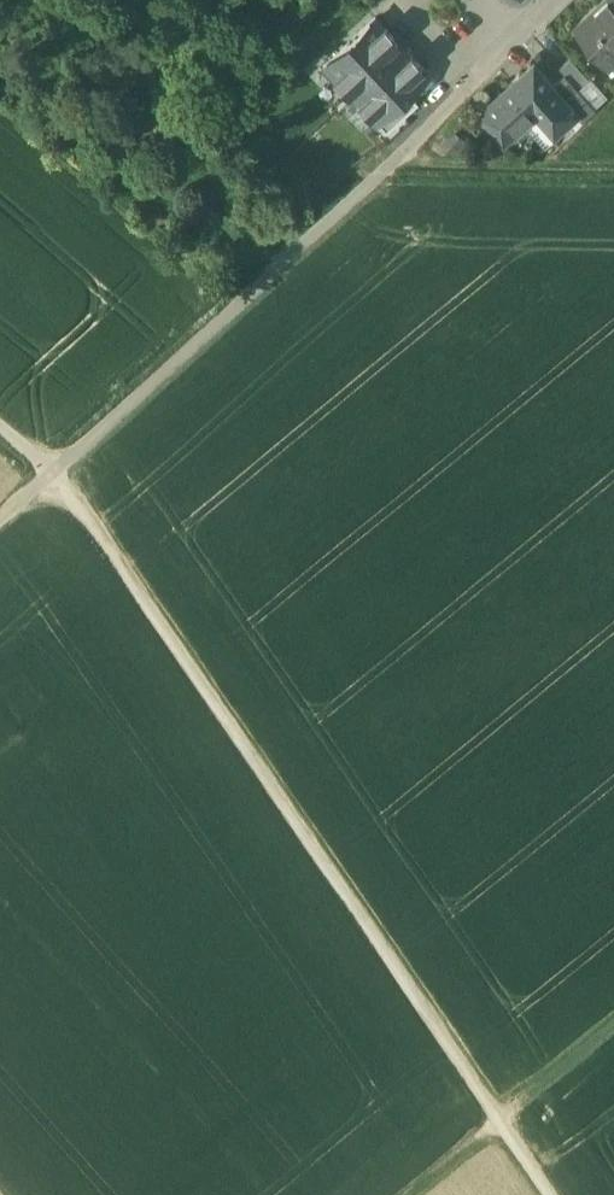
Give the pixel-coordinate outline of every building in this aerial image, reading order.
[(574,28),(605,61),(613,53),(613,0),(604,0),(574,28)] [(323,67),(351,97),(403,49),(375,19),(323,67)] [(403,49),(351,97),(375,123),(378,120),(407,92),(427,74),(403,49)] [(588,80),(571,60),(560,69),(565,75),(578,89),(588,80)] [(554,85),(535,64),(512,84),(514,86),(499,99),(497,98),(480,113),(504,141),(541,108),(556,125),(575,109),(554,85)] [(578,89),(565,75),(554,85),(575,109),(586,99),(578,89)] [(407,92),(378,120),(387,131),(417,103),(407,92)] [(595,110),(586,99),(575,109),(585,120),(595,110)]
